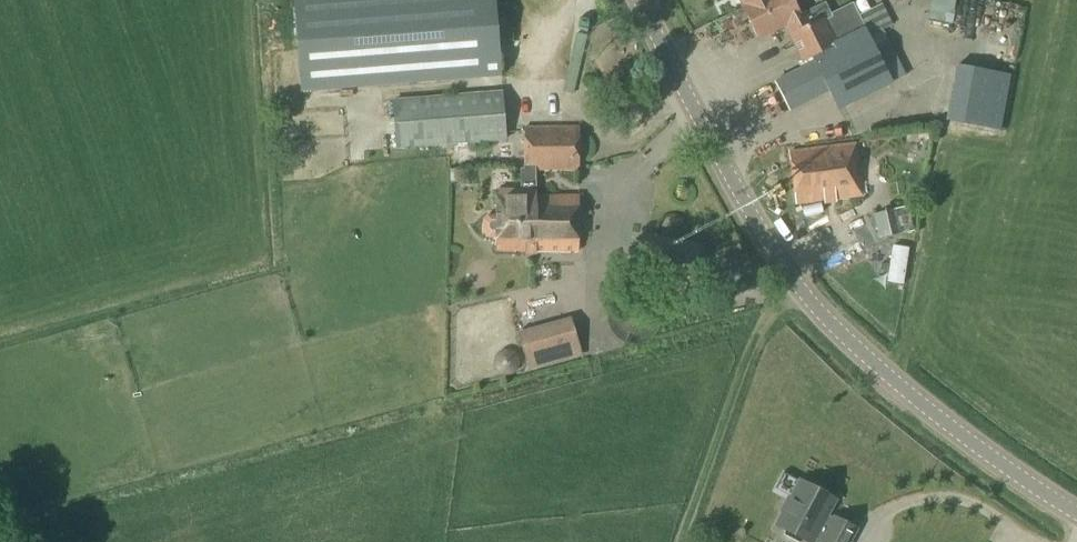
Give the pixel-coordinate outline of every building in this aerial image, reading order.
[(501,76),(495,0),(294,0),(301,91),(501,76)] [(744,8),(743,8),(743,9),(761,0),(740,0),(744,8)] [(791,0),(761,0),(743,9),(758,38),(785,25),(803,61),(811,57),(814,62),(775,82),(790,111),(829,92),(838,110),(891,83),(852,5),(830,15),(824,4),(800,17),(791,0)] [(503,92),(392,100),(395,149),(507,140),(503,92)] [(529,181),(535,181),(535,169),(579,169),(579,128),(524,128),(524,169),(521,169),(521,183),(529,183),(529,181)] [(796,204),(862,196),(855,144),(789,153),(796,204)] [(451,170),(451,184),(461,183),(461,170),(451,170)] [(486,239),(496,239),(496,251),(578,251),(578,196),(535,196),(535,181),(529,181),(529,183),(521,183),(521,191),(496,191),(496,216),(487,216),(483,220),(483,235),(486,239)] [(878,240),(916,231),(909,206),(872,215),(878,240)] [(694,284),(702,247),(646,235),(639,273),(694,284)] [(571,316),(518,331),(529,370),(582,355),(571,316)] [(834,500),(801,482),(791,500),(787,499),(781,510),(784,513),(777,526),(786,531),(785,535),(798,541),(800,541),(802,540),(807,541),(811,541),(814,537),(822,541),(821,541),(849,541),(856,529),(834,517),(833,520),(825,515),(834,500)]
